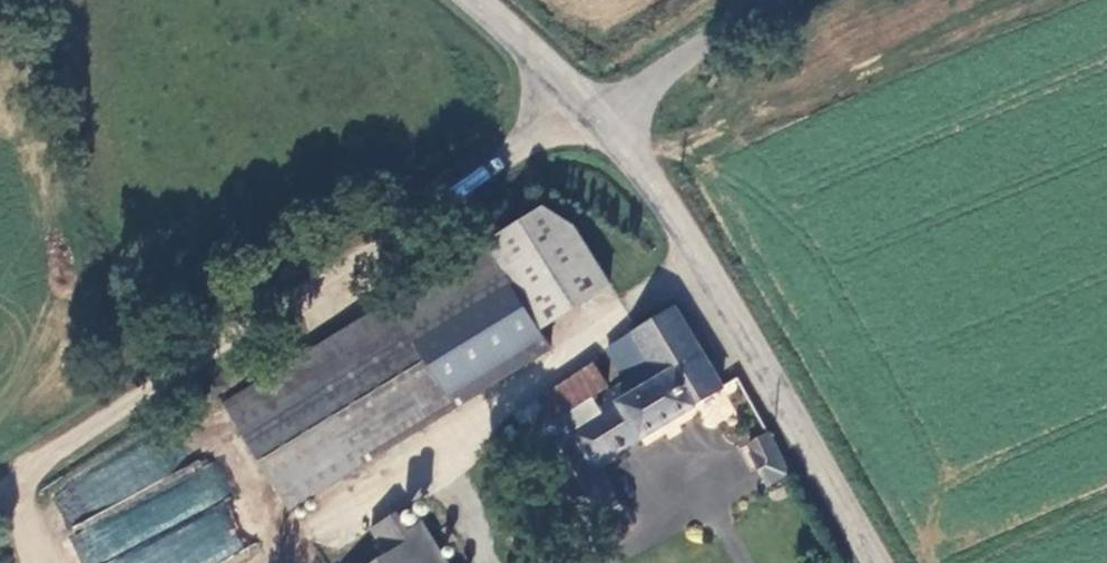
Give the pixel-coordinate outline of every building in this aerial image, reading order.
[(545,212),(486,247),(540,336),(612,290),(575,229),(545,212)] [(486,247),(375,314),(439,419),(550,353),(540,336),(486,247)] [(725,389),(673,310),(634,335),(663,379),(638,395),(629,381),(598,401),(607,415),(542,456),(601,548),(633,528),(596,471),(725,389)] [(289,509),(439,419),(375,314),(224,407),(289,509)] [(609,350),(629,381),(638,395),(663,379),(634,335),(609,350)] [(516,416),(542,456),(607,415),(598,401),(595,397),(607,389),(593,367),(516,416)] [(786,478),(765,438),(749,446),(770,486),(786,478)] [(83,562),(233,562),(247,558),(214,469),(114,505),(120,521),(73,537),(83,562)] [(421,526),(409,533),(396,513),(371,529),(387,555),(374,562),(443,562),(421,526)]
